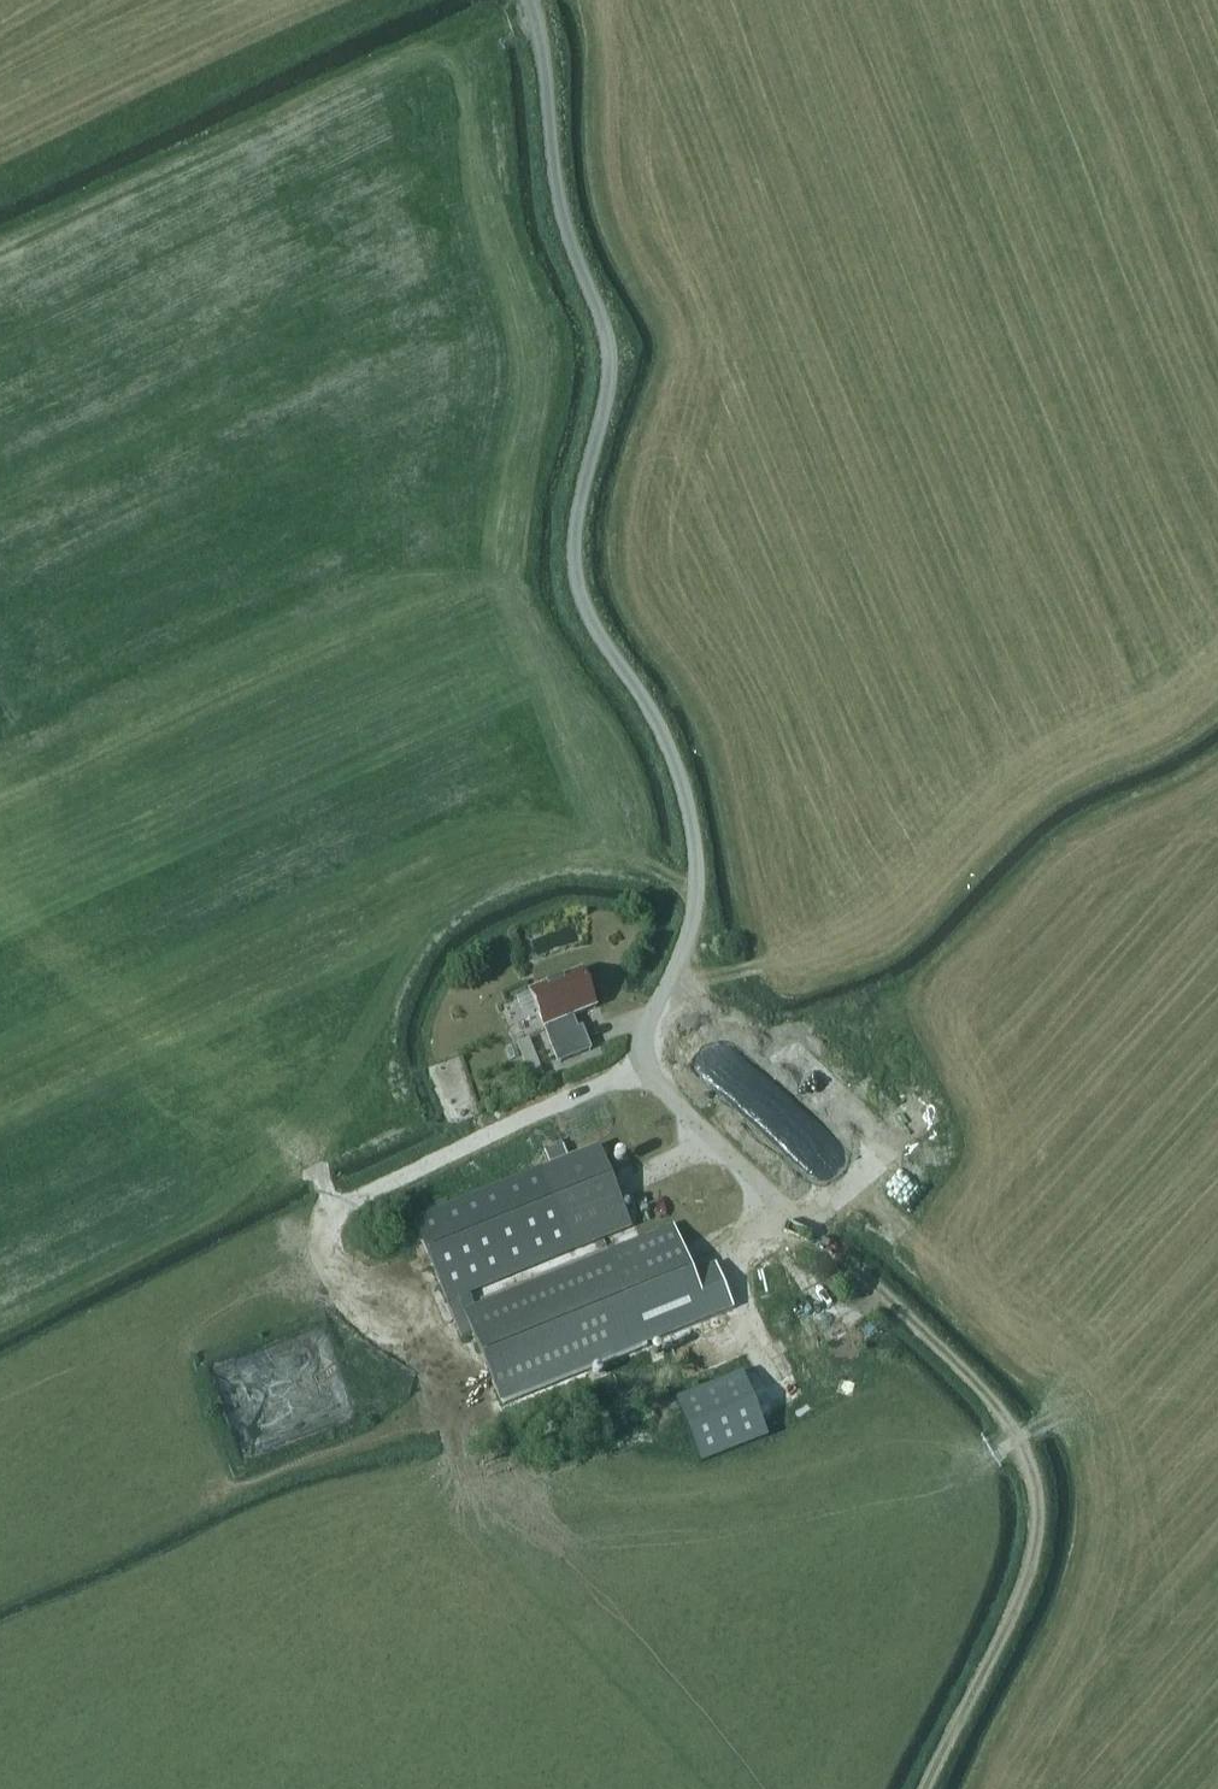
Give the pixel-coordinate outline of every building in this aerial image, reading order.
[(529,992),(558,1063),(591,1050),(582,1028),(570,1033),(565,1020),(595,1008),(581,972),(529,992)] [(531,1079),(541,1075),(528,1038),(517,1042),(531,1079)] [(673,1226),(607,1253),(475,1307),(469,1293),(631,1228),(599,1147),(413,1223),(461,1338),(472,1334),(501,1403),(645,1343),(644,1341),(707,1316),(709,1318),(733,1309),(715,1265),(692,1274),(673,1226)] [(850,1335),(841,1320),(821,1332),(829,1347),(850,1335)] [(668,1400),(696,1465),(763,1436),(735,1371),(668,1400)]
